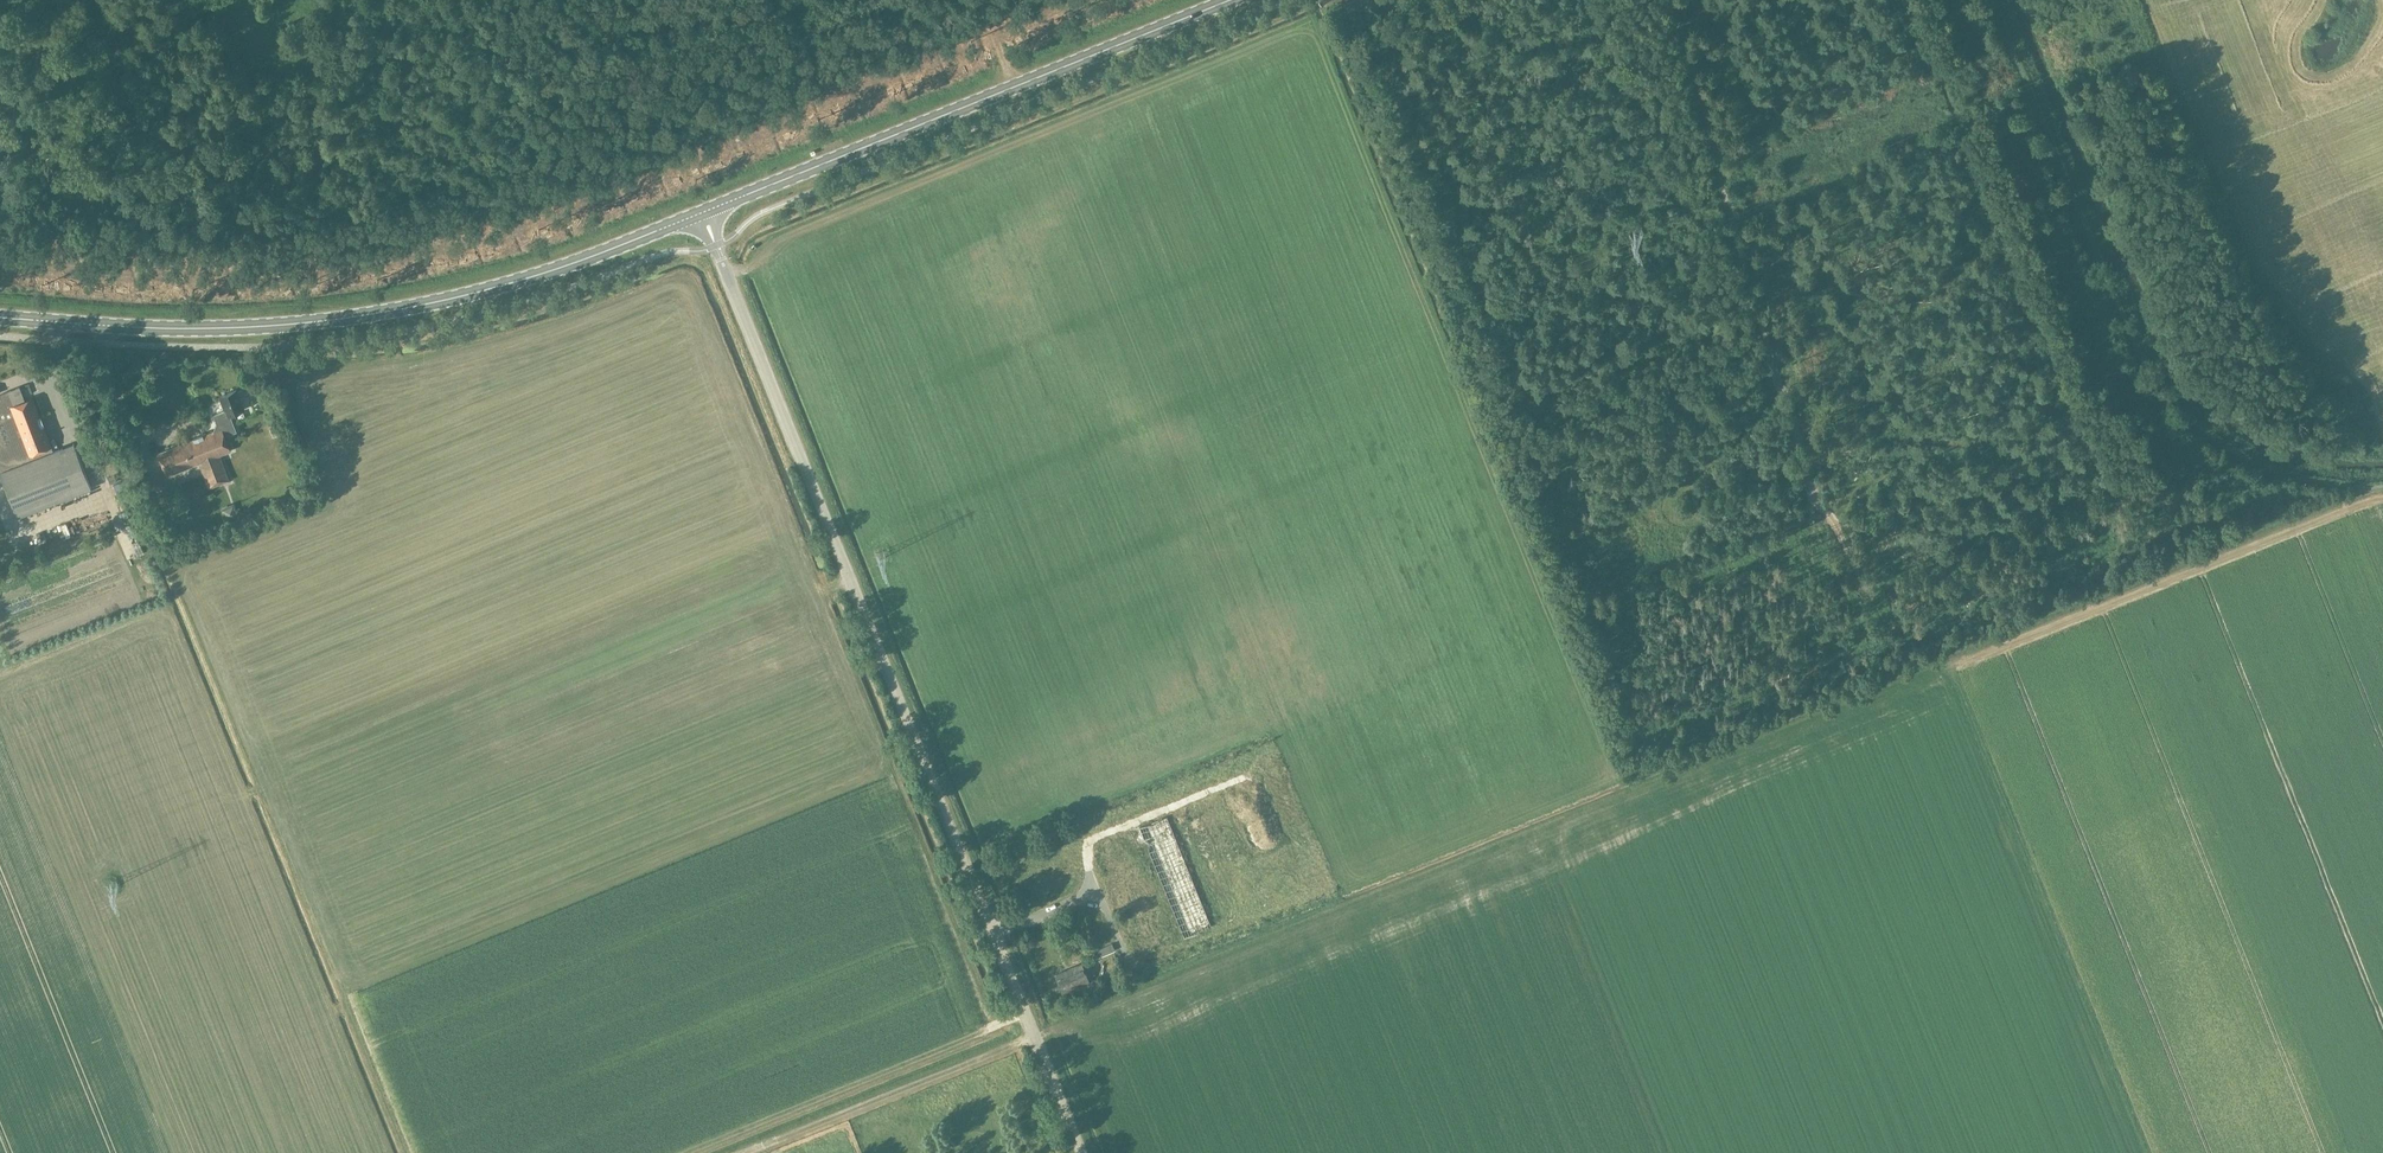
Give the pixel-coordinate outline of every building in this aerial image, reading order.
[(226,426),(232,423),(229,415),(244,410),(239,398),(246,395),(246,396),(255,392),(253,385),(243,389),(237,391),(236,390),(219,396),(225,411),(221,412),(226,426)] [(0,400),(0,473),(17,517),(91,488),(73,443),(53,451),(51,447),(32,398),(24,401),(19,387),(0,394),(0,397),(1,399),(0,400)] [(232,423),(226,426),(221,412),(214,415),(218,426),(216,431),(202,436),(202,435),(193,439),(193,440),(157,453),(166,476),(199,463),(209,488),(229,480),(219,455),(230,451),(224,435),(235,431),(232,423)] [(1250,842),(1278,832),(1270,810),(1269,811),(1256,775),(1229,784),(1250,842)] [(1166,812),(1096,838),(1136,948),(1154,942),(1152,935),(1161,932),(1130,846),(1147,840),(1180,930),(1205,920),(1166,812)] [(1096,958),(1115,950),(1112,943),(1093,951),(1096,958)] [(1140,948),(1142,955),(1150,952),(1148,945),(1140,948)] [(1055,975),(1062,992),(1071,988),(1073,993),(1090,986),(1081,964),(1055,975)]
